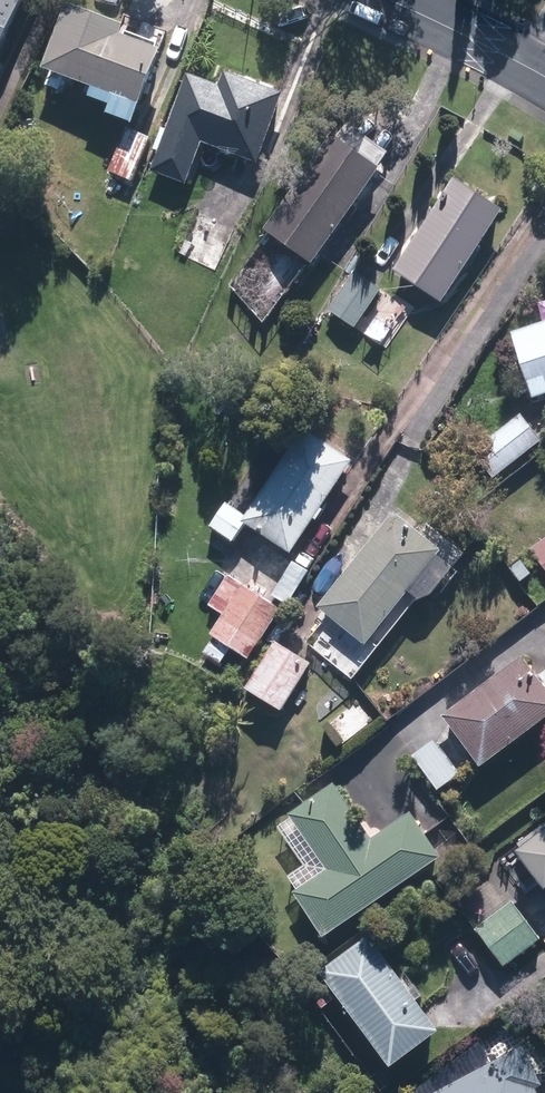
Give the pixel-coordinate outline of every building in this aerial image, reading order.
[(3,64),(33,0),(0,0),(0,62),(3,64)] [(53,68),(150,106),(172,51),(132,35),(136,27),(78,4),(53,68)] [(221,85),(187,72),(149,172),(185,186),(202,143),(259,164),(285,93),(226,71),(221,85)] [(100,195),(130,208),(140,183),(134,180),(152,135),(129,126),(100,195)] [(264,224),(310,258),(379,167),(333,133),(264,224)] [(393,268),(442,300),(504,209),(455,176),(393,268)] [(178,255),(218,273),(238,230),(198,211),(178,255)] [(330,312),(357,330),(382,293),(355,275),(330,312)] [(536,398),(544,395),(544,322),(514,332),(536,398)] [(474,452),(495,479),(544,442),(523,415),(474,452)] [(250,523),(297,554),(358,460),(310,428),(252,515),(231,502),(214,526),(238,542),(250,523)] [(328,601),(376,640),(420,586),(428,592),(441,590),(464,563),(447,549),(451,544),(405,507),(328,601)] [(544,568),(544,542),(533,552),(544,568)] [(225,656),(236,663),(242,654),(253,660),(283,609),(231,577),(212,607),(227,616),(214,637),(219,639),(208,656),(221,663),(225,656)] [(249,691),(287,714),(316,665),(278,643),(249,691)] [(489,768),(544,727),(544,678),(530,657),(450,716),(489,768)] [(324,728),(339,747),(368,724),(354,705),(324,728)] [(291,719),(298,731),(313,721),(305,709),(291,719)] [(419,757),(445,792),(467,776),(441,740),(419,757)] [(449,858),(417,813),(378,841),(339,785),(282,825),(311,866),(296,877),(306,891),(303,894),(335,938),(449,858)] [(512,967),(544,942),(544,935),(520,901),(484,928),(512,967)] [(327,971),(400,1068),(449,1032),(425,1001),(431,996),(423,984),(417,988),(376,934),(327,971)] [(318,994),(329,1009),(340,1000),(330,986),(318,994)] [(541,1092),(544,1090),(544,1078),(528,1046),(436,1092),(542,1092),(541,1092)]
